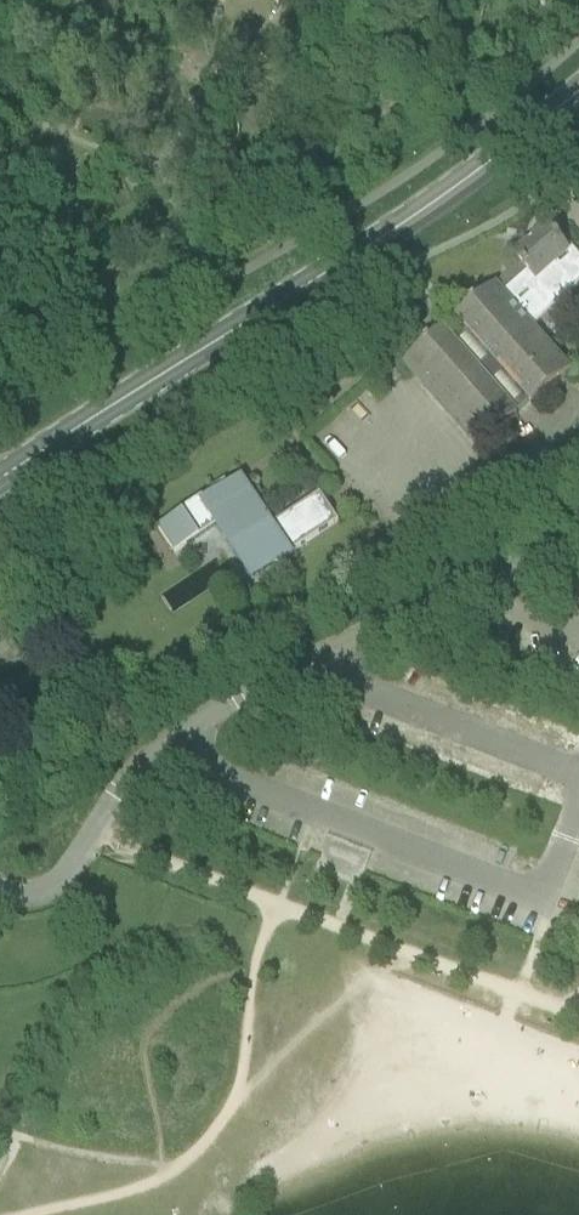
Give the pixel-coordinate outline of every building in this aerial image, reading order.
[(489,444),(510,425),(518,418),(517,417),(532,405),(571,372),(531,326),(573,290),(554,267),(570,253),(548,228),(514,258),(520,266),(510,275),(496,287),(495,287),(457,320),(462,327),(448,339),(442,333),(404,367),(479,452),(489,444)] [(218,490),(158,529),(175,555),(228,519),(264,573),(339,523),(320,495),(270,529),(241,486),(223,497),(218,490)]
